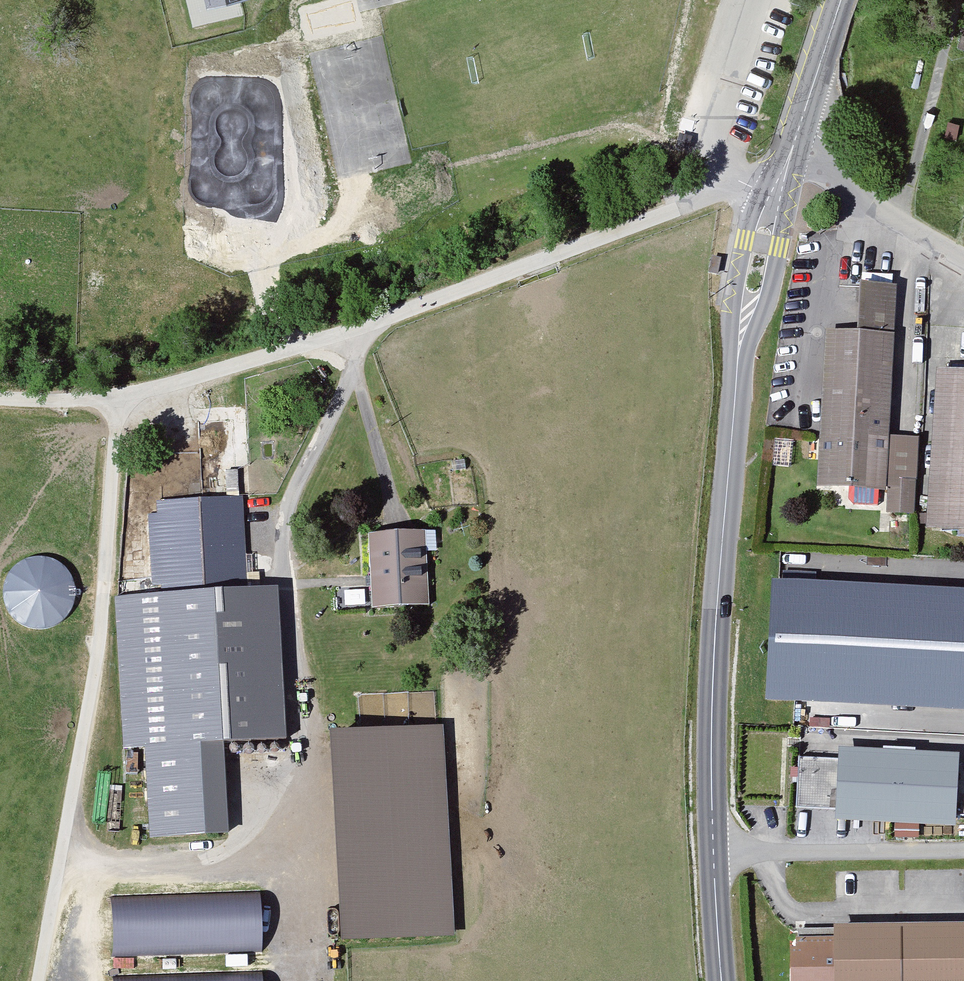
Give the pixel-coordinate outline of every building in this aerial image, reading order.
[(826,334),(818,490),(886,493),(888,440),(893,336),(895,292),(862,290),(859,335),(826,334)] [(935,374),(923,533),(963,536),(963,376),(935,374)] [(918,441),(888,440),(886,493),(885,517),(914,518),(918,441)] [(143,759),(148,842),(227,837),(222,747),(287,743),(279,592),(246,593),(241,501),(153,506),(158,598),(113,600),(122,760),(143,759)] [(424,535),(365,541),(372,613),(431,607),(424,535)] [(83,610),(63,551),(3,571),(22,630),(83,610)] [(777,581),(772,697),(963,706),(963,589),(777,581)] [(445,710),(345,715),(356,924),(456,918),(445,710)] [(839,752),(835,824),(957,830),(957,821),(963,821),(963,767),(962,767),(963,759),(839,752)] [(258,954),(257,894),(105,897),(107,957),(258,954)] [(797,942),(797,980),(963,980),(963,925),(833,926),(833,942),(797,942)] [(110,977),(110,980),(261,980),(260,968),(110,977)]
